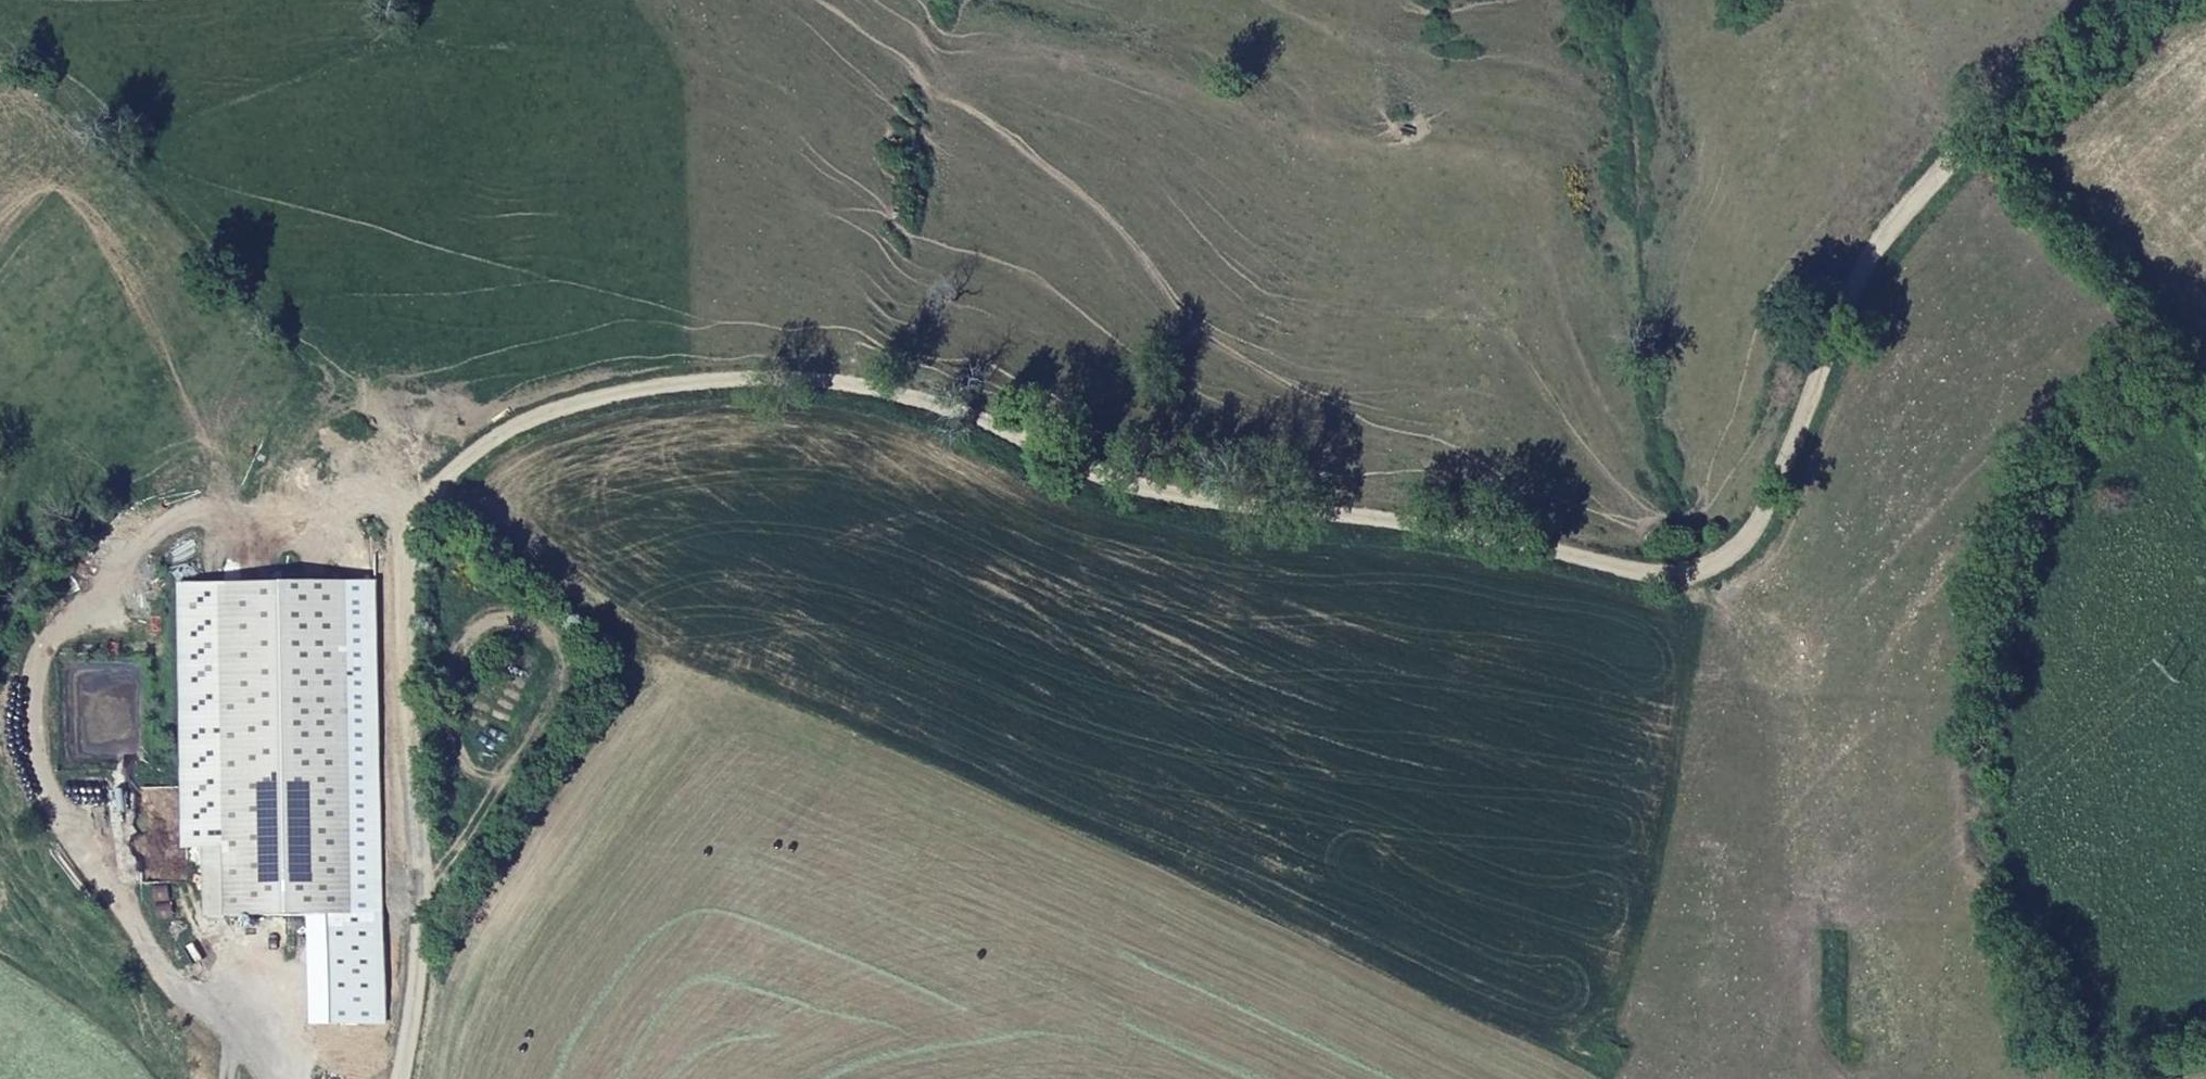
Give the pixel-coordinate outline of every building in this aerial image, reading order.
[(204,846),(206,917),(351,913),(342,583),(219,586),(226,845),(204,846)]
